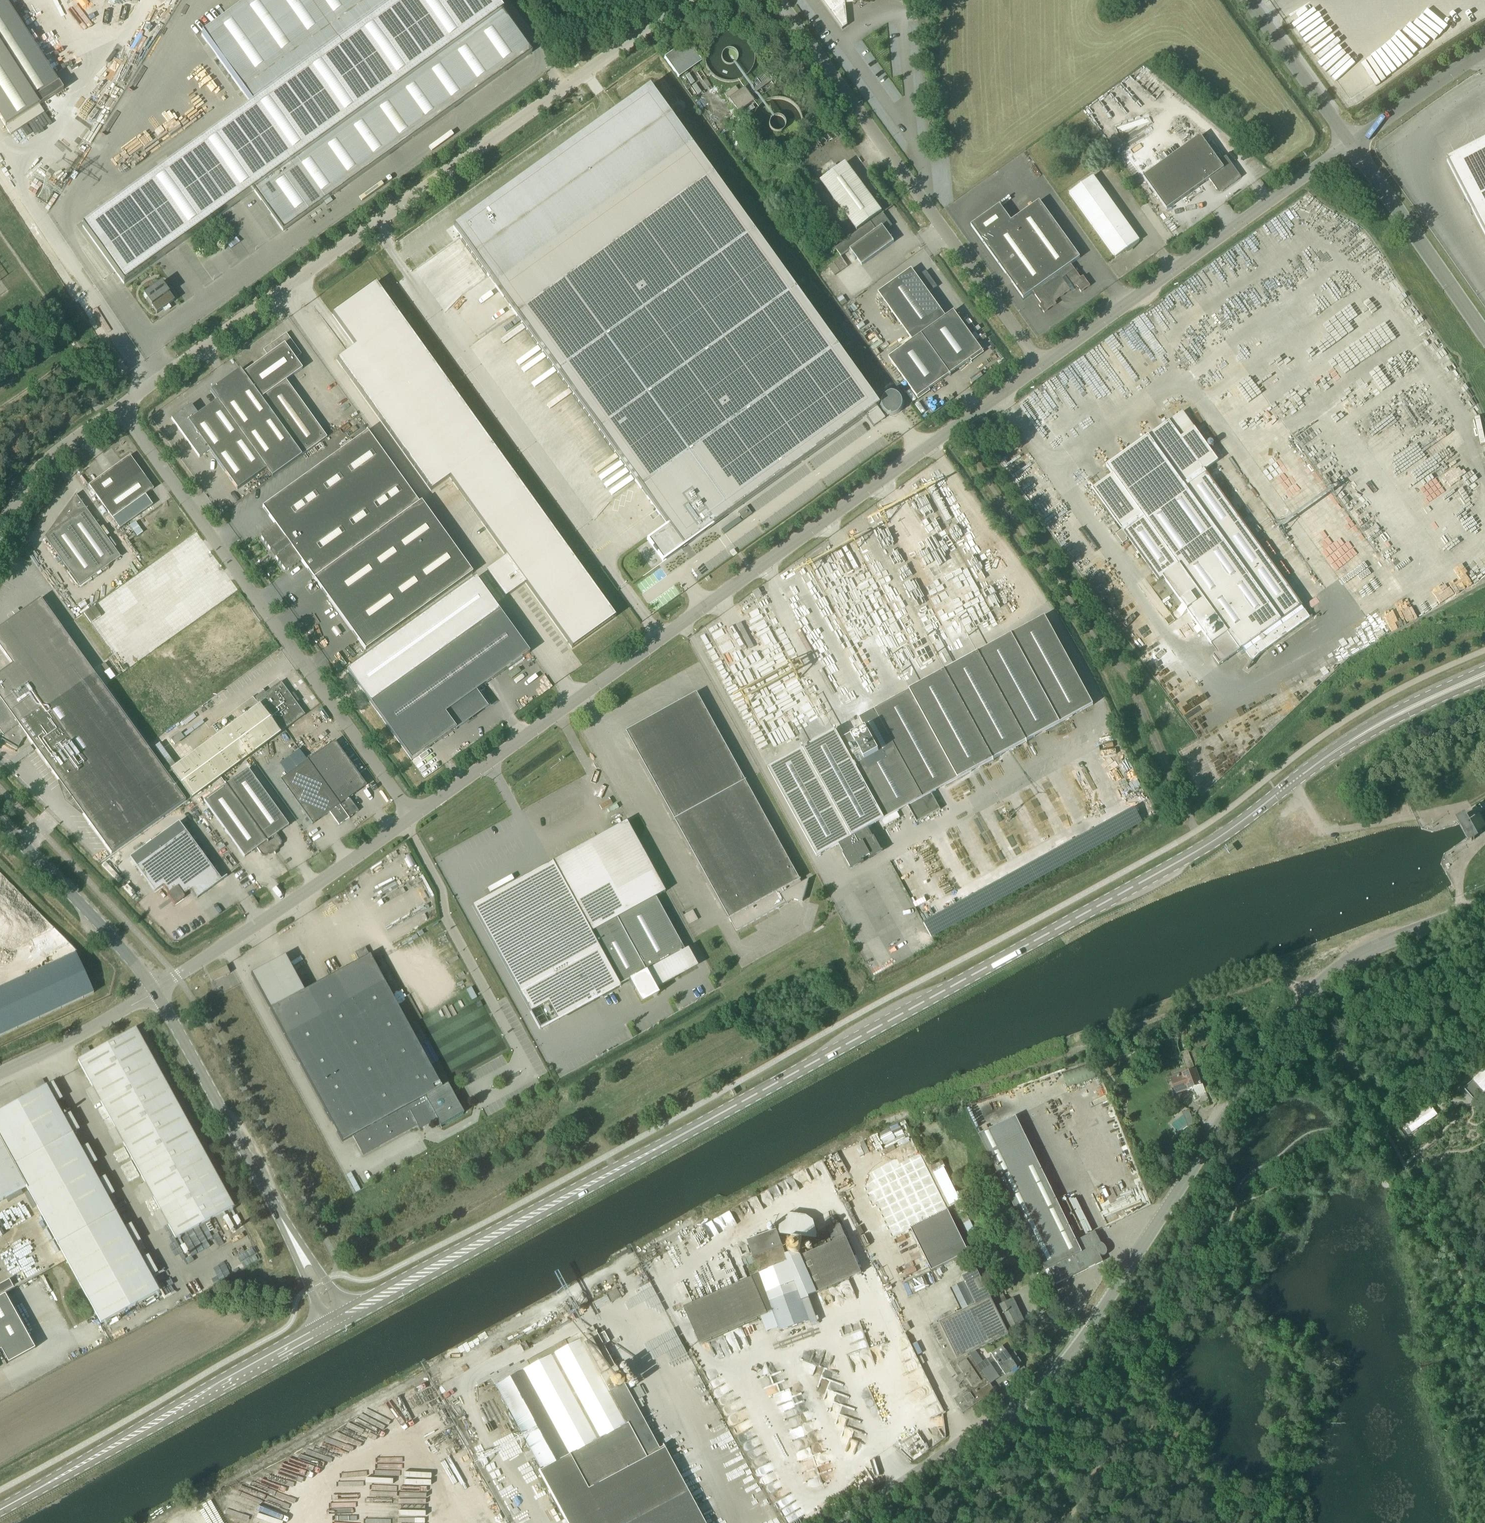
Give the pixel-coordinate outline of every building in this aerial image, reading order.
[(10,135),(44,113),(39,105),(63,90),(6,0),(0,0),(0,118),(10,135)] [(494,0),(250,0),(201,35),(251,105),(82,226),(124,284),(254,191),(283,231),(532,52),(494,0)] [(842,29),(848,25),(845,0),(847,0),(821,0),(842,29)] [(725,94),(739,113),(776,86),(766,72),(739,92),(735,86),(725,94)] [(1143,177),(1167,210),(1209,179),(1216,189),(1223,190),(1241,177),(1226,156),(1219,162),(1200,136),(1143,177)] [(1447,161),(1484,235),(1484,141),(1447,161)] [(882,406),(695,147),(501,286),(673,527),(653,541),(667,561),(687,546),(882,406)] [(846,162),(821,181),(857,230),(882,211),(846,162)] [(1140,241),(1093,176),(1069,193),(1115,258),(1140,241)] [(1081,292),(1090,286),(1083,276),(1081,278),(1071,264),(1080,258),(1039,201),(1011,221),(1000,205),(971,225),(1023,298),(1033,292),(1041,304),(1039,306),(1044,313),(1056,304),(1055,302),(1077,286),(1081,292)] [(891,223),(883,213),(835,248),(841,256),(848,251),(851,255),(853,254),(862,265),(894,242),(886,230),(890,228),(890,227),(890,224),(891,223)] [(912,340),(921,334),(946,316),(929,293),(937,287),(926,271),(917,277),(912,269),(878,293),(912,340)] [(156,313),(174,300),(158,278),(140,291),(156,313)] [(331,314),(355,347),(336,360),(430,491),(449,478),(505,556),(488,569),(507,596),(525,583),(572,648),(615,617),(375,283),(331,314)] [(954,311),(946,316),(921,334),(950,374),(971,359),(972,361),(984,352),(977,342),(977,343),(954,311)] [(302,455),(327,437),(286,380),(302,369),(295,359),(301,354),(286,333),(263,349),(268,356),(243,373),(302,455)] [(929,389),(950,374),(921,334),(912,340),(889,357),(912,389),(911,389),(918,399),(930,391),(929,389)] [(210,390),(217,400),(198,414),(191,404),(171,418),(199,457),(209,450),(237,489),(266,468),(272,476),(301,455),(240,369),(210,390)] [(1112,475),(1093,489),(1122,530),(1116,534),(1123,543),(1127,540),(1126,538),(1128,537),(1159,581),(1173,571),(1175,574),(1165,581),(1183,605),(1177,610),(1181,617),(1188,612),(1197,625),(1201,631),(1211,645),(1228,634),(1233,641),(1213,656),(1219,665),(1239,651),(1241,655),(1246,652),(1253,662),(1259,655),(1313,617),(1312,616),(1310,617),(1204,470),(1218,461),(1183,411),(1106,466),(1112,475)] [(421,501),(418,503),(366,431),(367,432),(262,507),(275,525),(262,534),(261,538),(270,550),(271,549),(272,551),(273,550),(277,555),(275,556),(276,557),(275,558),(284,570),(288,570),(301,561),(313,578),(312,579),(313,579),(314,579),(365,650),(472,573),(421,501)] [(982,437),(977,431),(972,434),(977,440),(982,437)] [(130,455),(88,485),(112,518),(154,489),(130,455)] [(45,537),(80,586),(120,557),(76,494),(57,520),(61,526),(45,537)] [(746,506),(738,512),(743,520),(751,514),(746,506)] [(137,537),(143,532),(136,522),(130,526),(137,537)] [(1119,530),(1115,524),(1111,527),(1115,533),(1119,530)] [(529,653),(475,579),(347,671),(411,760),(455,729),(456,730),(473,718),(472,717),(473,715),(477,712),(479,711),(480,712),(488,707),(476,691),(529,653)] [(759,589),(753,592),(757,600),(763,597),(759,589)] [(14,666),(0,676),(0,739),(17,749),(23,739),(27,736),(111,854),(186,800),(104,687),(42,600),(0,630),(0,647),(4,653),(14,666)] [(941,809),(932,793),(993,760),(993,761),(994,760),(993,759),(1026,742),(1027,742),(1027,741),(1093,705),(1045,616),(978,653),(978,652),(977,652),(978,653),(945,671),(945,670),(944,670),(944,671),(874,709),(932,814),(941,809)] [(1197,625),(1193,628),(1197,634),(1201,631),(1197,625)] [(154,747),(170,769),(170,770),(191,798),(305,714),(281,682),(256,700),(259,704),(176,765),(159,743),(154,747)] [(674,820),(675,820),(737,931),(777,909),(778,909),(795,900),(803,902),(808,884),(805,881),(802,883),(800,880),(801,879),(800,879),(746,781),(747,780),(746,780),(697,692),(627,731),(675,819),(674,820)] [(836,730),(768,768),(817,856),(839,844),(844,853),(843,854),(851,868),(882,851),(874,837),(873,837),(868,828),(908,806),(917,822),(932,814),(874,709),(860,717),(863,724),(848,732),(850,734),(841,739),(836,730)] [(174,745),(184,738),(180,732),(170,739),(174,745)] [(307,760),(348,818),(349,819),(349,818),(358,811),(349,798),(366,785),(334,741),(307,760)] [(11,758),(14,763),(32,751),(29,746),(11,758)] [(280,780),(312,824),(329,812),(339,825),(348,818),(307,760),(280,780)] [(288,825),(248,769),(226,784),(275,852),(276,851),(277,849),(281,845),(282,842),(276,834),(288,825)] [(270,853),(273,854),(275,852),(226,784),(204,800),(244,857),(257,848),(262,856),(266,856),(270,853)] [(1134,808),(1068,842),(1070,846),(1074,844),(1079,855),(1142,823),(1134,808)] [(626,821),(552,862),(472,906),(539,1029),(619,985),(628,980),(633,990),(635,989),(642,1003),(657,995),(657,996),(659,996),(655,989),(674,979),(673,977),(695,965),(687,950),(688,949),(687,948),(684,950),(655,897),(665,892),(626,821)] [(137,867),(155,892),(163,886),(168,894),(167,895),(174,905),(184,897),(183,896),(191,890),(197,898),(221,880),(186,832),(137,867)] [(285,956),(251,974),(342,1142),(352,1136),(363,1155),(417,1126),(419,1129),(437,1120),(440,1126),(463,1113),(447,1084),(442,1087),(374,964),(370,955),(369,955),(365,947),(355,953),(359,961),(304,991),(285,956)] [(93,993),(76,954),(0,989),(0,1036),(93,993)] [(226,966),(208,974),(208,975),(212,982),(230,973),(226,966)] [(95,975),(98,982),(107,978),(104,971),(95,975)] [(136,1029),(78,1060),(175,1239),(233,1207),(136,1029)] [(1309,1055),(1315,1048),(1311,1045),(1306,1052),(1309,1055)] [(1195,1069),(1188,1050),(1180,1052),(1187,1072),(1195,1069)] [(1484,1068),(1484,1069),(1480,1073),(1479,1073),(1480,1074),(1472,1080),(1472,1081),(1475,1079),(1476,1081),(1484,1090),(1484,1068)] [(1201,1085),(1196,1071),(1171,1079),(1176,1094),(1188,1089),(1188,1090),(1201,1085)] [(26,1186),(101,1323),(159,1291),(46,1086),(0,1111),(0,1201),(26,1186)] [(1437,1116),(1429,1104),(1404,1120),(1412,1132),(1437,1116)] [(1016,1117),(979,1135),(1045,1271),(1049,1269),(1056,1284),(1103,1261),(1100,1255),(1106,1252),(1104,1248),(1103,1248),(1095,1232),(1076,1241),(1016,1117)] [(1461,1135),(1449,1137),(1450,1144),(1461,1143),(1461,1135)] [(123,1149),(112,1154),(115,1159),(125,1154),(123,1149)] [(125,1154),(115,1160),(118,1165),(128,1159),(125,1154)] [(922,1156),(898,1168),(923,1222),(948,1211),(922,1156)] [(932,1167),(935,1173),(946,1168),(943,1161),(932,1167)] [(130,1162),(120,1168),(123,1173),(133,1167),(130,1162)] [(133,1168),(123,1173),(126,1178),(136,1172),(133,1168)] [(136,1173),(126,1178),(129,1183),(138,1178),(136,1173)] [(948,1211),(923,1222),(911,1228),(931,1271),(968,1254),(948,1211)] [(970,1221),(975,1230),(985,1225),(980,1216),(970,1221)] [(809,1318),(812,1325),(818,1323),(809,1297),(817,1293),(817,1292),(862,1274),(841,1224),(827,1230),(833,1244),(801,1257),(800,1255),(802,1237),(792,1236),(790,1254),(786,1255),(777,1230),(748,1241),(760,1275),(684,1307),(700,1344),(761,1317),(767,1332),(809,1318)] [(995,1391),(990,1384),(977,1365),(970,1354),(1009,1334),(997,1308),(977,1269),(962,1277),(976,1304),(931,1326),(948,1361),(958,1377),(957,1378),(961,1383),(962,1382),(968,1391),(954,1399),(963,1413),(995,1391)] [(1,1350),(8,1363),(35,1348),(5,1294),(0,1297),(0,1350),(1,1350)] [(1013,1300),(997,1308),(1009,1334),(1027,1325),(1013,1300)] [(687,1360),(688,1359),(673,1323),(657,1330),(664,1345),(674,1341),(677,1347),(681,1346),(687,1360)] [(567,1522),(704,1522),(634,1392),(638,1390),(604,1326),(596,1330),(593,1325),(554,1346),(557,1351),(493,1385),(567,1522)] [(991,1353),(1005,1374),(1006,1375),(1017,1368),(1002,1346),(991,1353)] [(987,1359),(977,1365),(990,1384),(1000,1378),(987,1359)]
